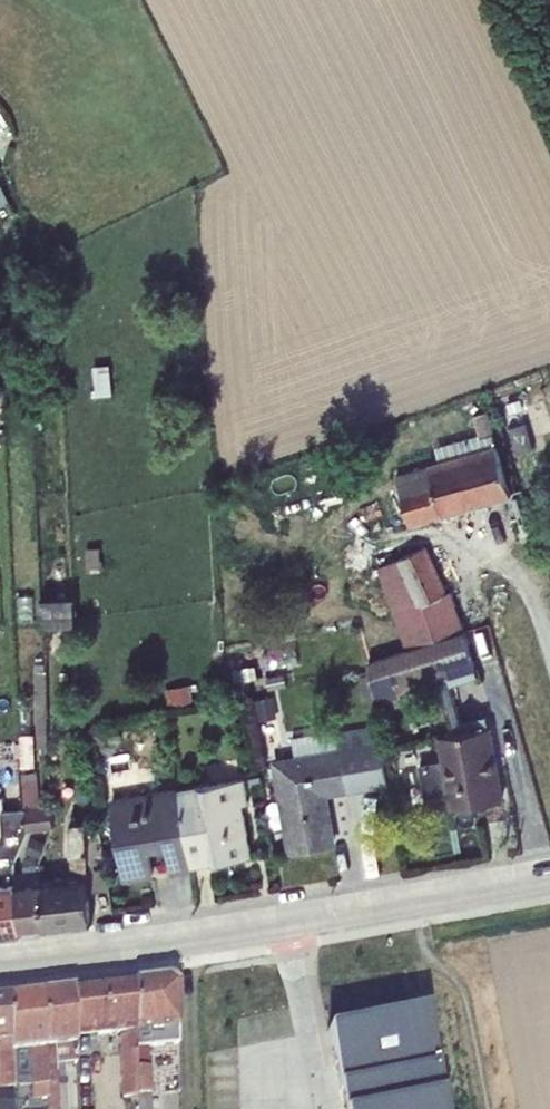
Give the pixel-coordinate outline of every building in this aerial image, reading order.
[(10,200),(0,180),(0,204),(10,200)] [(110,363),(93,365),(96,395),(113,393),(110,363)] [(395,474),(409,524),(511,495),(488,412),(474,415),(479,434),(435,446),(439,460),(429,463),(430,464),(395,474)] [(525,422),(508,427),(517,453),(533,448),(525,422)] [(386,530),(404,525),(394,490),(376,495),(386,530)] [(405,648),(464,629),(450,591),(445,593),(427,543),(376,564),(405,648)] [(101,547),(85,548),(86,571),(102,570),(101,547)] [(75,596),(42,597),(43,624),(76,623),(75,596)] [(369,661),(371,673),(375,697),(378,712),(404,704),(401,693),(435,681),(451,733),(440,735),(444,759),(450,792),(453,808),(503,799),(490,726),(488,726),(486,716),(461,721),(448,677),(476,668),(464,631),(369,661)] [(243,658),(231,660),(233,681),(258,677),(256,664),(244,666),(243,658)] [(37,746),(49,745),(45,662),(35,662),(37,746)] [(363,699),(375,697),(371,673),(359,675),(363,699)] [(190,684),(164,688),(167,707),(193,702),(190,684)] [(274,694),(255,698),(259,720),(278,717),(274,694)] [(337,728),(292,736),(295,755),(274,758),(291,850),(334,842),(325,796),(389,785),(377,724),(337,730),(337,728)] [(21,767),(34,767),(33,733),(21,734),(21,767)] [(444,759),(420,763),(425,796),(450,792),(444,759)] [(25,805),(40,804),(37,770),(21,771),(21,777),(23,777),(25,805)] [(249,803),(244,777),(178,788),(192,867),(252,857),(243,804),(249,803)] [(178,788),(178,786),(111,798),(126,878),(152,874),(146,840),(167,836),(173,870),(192,867),(178,788)] [(25,830),(52,826),(51,806),(23,809),(25,830)] [(22,933),(15,872),(13,862),(25,830),(23,809),(1,811),(3,833),(0,841),(0,935),(22,933)] [(41,877),(47,930),(91,924),(87,891),(109,888),(99,824),(87,826),(86,821),(69,822),(71,873),(47,876),(46,865),(41,866),(41,877)] [(15,872),(22,933),(47,930),(41,877),(40,870),(37,871),(37,859),(39,860),(47,843),(34,837),(26,855),(24,855),(23,872),(15,872)] [(137,1096),(137,1102),(137,1108),(151,1108),(147,1046),(179,1043),(178,1027),(178,1016),(178,985),(168,977),(133,981),(137,1096)] [(74,988),(76,1040),(119,1035),(122,1097),(137,1096),(133,981),(131,982),(120,983),(74,988)] [(47,1099),(47,1108),(67,1108),(66,1085),(65,1085),(63,1064),(76,1063),(76,1040),(74,988),(43,992),(47,1099)] [(9,996),(13,1079),(31,1078),(32,1099),(47,1099),(43,992),(9,996)] [(0,1089),(13,1088),(13,1079),(9,996),(0,997),(0,1083),(0,1089)] [(426,1011),(424,1011),(327,1031),(343,1108),(444,1108),(426,1011)] [(0,1090),(0,1108),(13,1108),(12,1090),(0,1090)]
